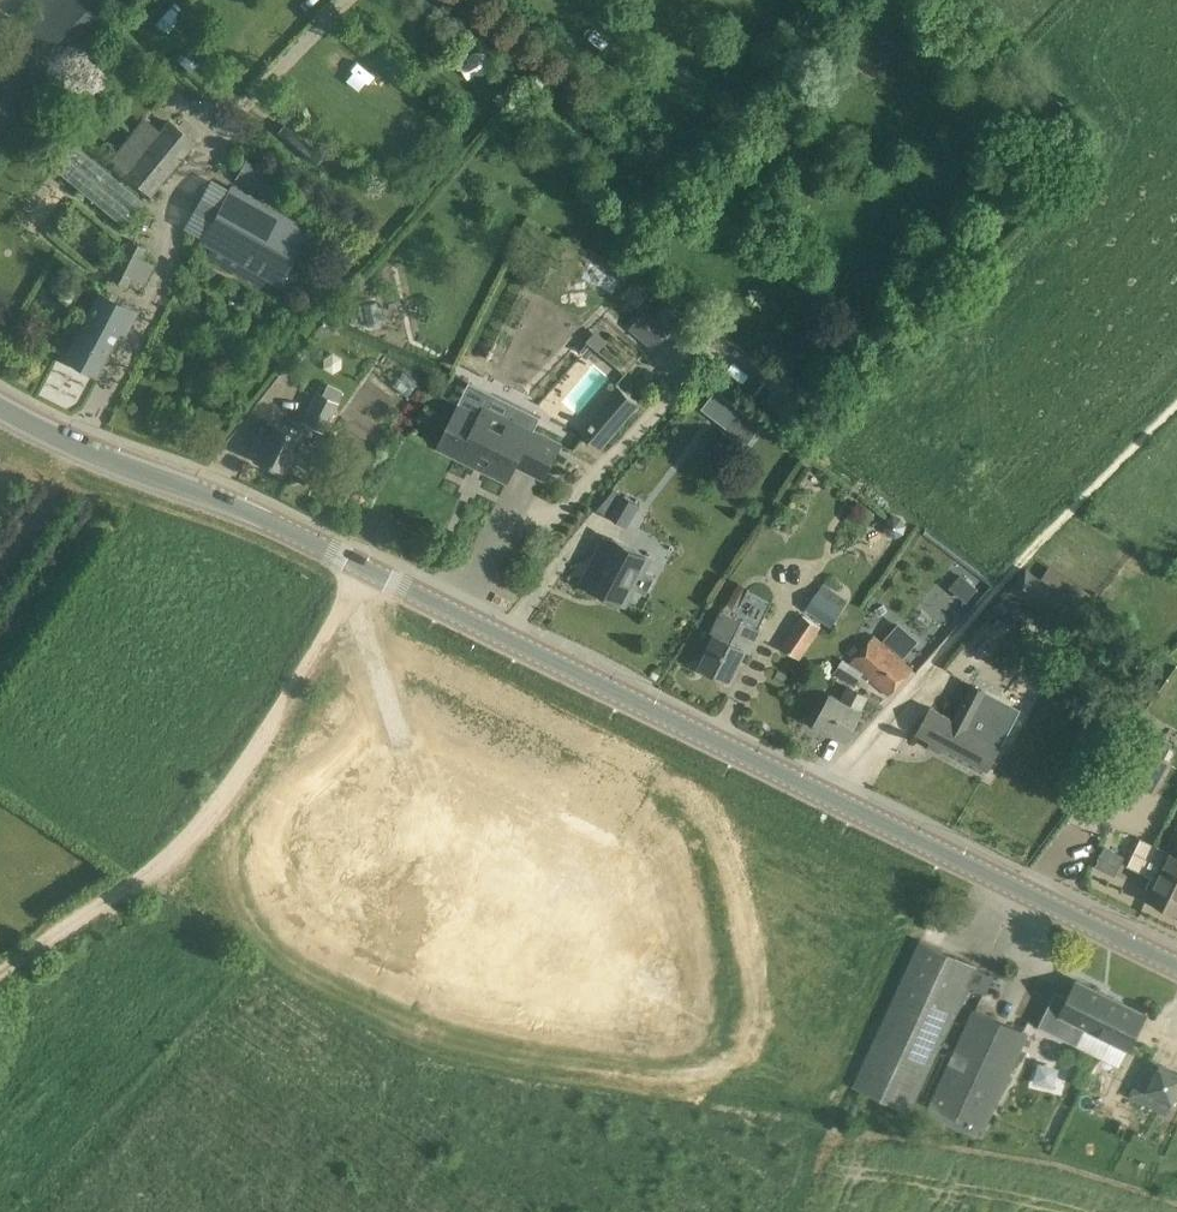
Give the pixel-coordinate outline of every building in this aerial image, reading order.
[(126,16),(109,0),(32,0),(40,8),(0,49),(0,144),(126,16)] [(335,46),(327,63),(349,74),(357,57),(335,46)] [(143,121),(111,161),(126,172),(123,176),(148,196),(179,158),(193,140),(169,121),(159,133),(154,129),(143,121)] [(143,200),(75,144),(56,169),(123,225),(143,200)] [(245,160),(235,178),(249,186),(259,168),(245,160)] [(234,185),(203,237),(279,281),(293,290),(303,272),(289,264),(309,230),(234,185)] [(127,240),(109,277),(128,286),(146,249),(127,240)] [(89,310),(63,357),(94,374),(117,331),(123,334),(135,311),(98,292),(97,295),(89,310)] [(672,328),(647,307),(630,327),(655,348),(672,328)] [(315,389),(300,421),(322,432),(337,401),(336,400),(341,390),(326,382),(321,392),(315,389)] [(617,383),(578,429),(600,447),(639,401),(617,383)] [(725,427),(739,408),(716,390),(702,409),(725,427)] [(461,405),(440,448),(508,482),(517,465),(545,479),(553,462),(562,444),(511,419),(516,408),(491,396),(482,415),(461,405)] [(301,436),(272,422),(255,457),(283,472),(289,461),(304,468),(315,448),(299,439),(301,436)] [(624,495),(609,514),(624,523),(632,510),(634,511),(639,503),(624,495)] [(887,519),(884,527),(888,534),(896,536),(904,532),(906,524),(902,517),(894,515),(887,519)] [(601,550),(584,583),(625,604),(648,559),(647,558),(627,548),(612,540),(606,552),(601,550)] [(1070,632),(1086,607),(1027,568),(1008,591),(1070,632)] [(948,584),(966,600),(977,587),(959,572),(948,584)] [(825,583),(807,609),(829,624),(847,598),(825,583)] [(704,667),(701,671),(716,678),(718,674),(731,680),(745,650),(751,653),(762,630),(722,610),(710,633),(716,635),(701,666),(704,667)] [(801,660),(822,627),(803,614),(780,646),(801,660)] [(862,673),(889,696),(914,668),(875,635),(851,662),(852,663),(862,673)] [(852,663),(843,658),(834,672),(855,685),(862,673),(852,663)] [(840,700),(832,695),(817,721),(848,737),(862,711),(870,696),(849,684),(840,700)] [(932,708),(919,733),(969,759),(986,768),(988,770),(1020,709),(973,684),(955,719),(938,710),(932,707),(932,708)] [(1120,774),(1154,793),(1176,752),(1176,747),(1145,729),(1138,742),(1120,774)] [(1144,874),(1154,879),(1146,897),(1176,912),(1176,873),(1176,854),(1169,850),(1158,845),(1144,874)] [(1098,846),(1091,876),(1113,881),(1120,852),(1098,846)] [(920,939),(853,1086),(911,1112),(968,986),(986,994),(994,976),(976,968),(977,966),(920,939)] [(1056,990),(1039,1025),(1078,1044),(1087,1027),(1130,1048),(1147,1014),(1077,980),(1069,997),(1056,990)] [(974,1009),(930,1105),(985,1131),(1030,1034),(974,1009)] [(1129,1099),(1168,1118),(1176,1100),(1176,1074),(1149,1060),(1129,1099)]
